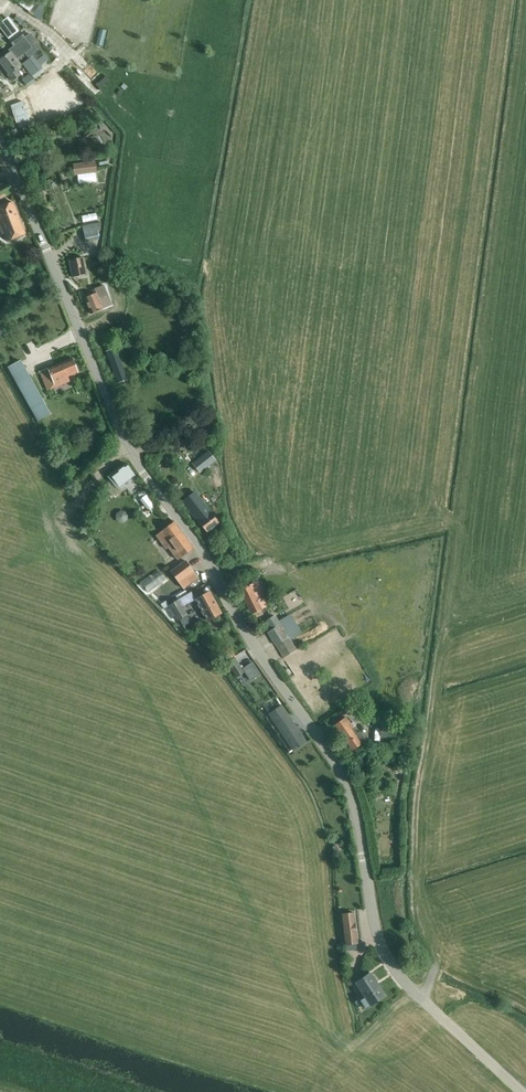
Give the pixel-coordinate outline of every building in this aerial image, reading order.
[(47,3),(40,0),(35,13),(42,16),(47,3)] [(9,74),(8,75),(12,81),(20,74),(16,69),(21,65),(17,60),(24,54),(32,48),(24,39),(26,38),(20,31),(9,40),(14,47),(17,44),(20,48),(12,54),(11,52),(0,61),(0,63),(9,74)] [(22,64),(32,77),(42,69),(33,56),(22,64)] [(27,87),(35,82),(29,74),(22,80),(27,87)] [(96,124),(88,126),(90,133),(98,131),(96,124)] [(80,130),(72,132),(74,138),(81,136),(80,130)] [(96,161),(73,164),(75,175),(98,173),(96,161)] [(13,192),(8,181),(0,186),(0,199),(13,192)] [(2,227),(8,240),(25,234),(13,202),(0,207),(0,228),(2,227)] [(96,213),(82,216),(83,223),(98,219),(96,213)] [(83,226),(86,242),(99,239),(97,231),(101,231),(101,222),(83,226)] [(69,260),(73,277),(86,275),(83,257),(69,260)] [(92,290),(94,294),(85,298),(92,314),(108,307),(104,297),(108,296),(104,285),(98,287),(92,290)] [(0,327),(0,335),(8,330),(5,324),(0,327)] [(107,353),(116,379),(124,376),(114,350),(107,353)] [(73,358),(39,372),(46,391),(60,385),(70,381),(68,376),(78,372),(73,358)] [(8,367),(33,411),(38,421),(51,414),(46,404),(21,360),(8,367)] [(109,431),(103,434),(105,440),(111,437),(109,431)] [(198,473),(213,463),(207,454),(192,464),(198,473)] [(114,472),(111,474),(120,485),(122,484),(134,474),(125,463),(114,472)] [(141,492),(138,495),(141,499),(140,500),(148,510),(149,509),(152,513),(157,509),(154,505),(156,504),(147,493),(144,489),(141,492)] [(183,501),(182,501),(192,514),(198,522),(207,532),(215,526),(219,523),(209,510),(210,509),(202,500),(195,491),(183,501)] [(116,514),(116,518),(119,522),(124,523),(127,519),(128,515),(125,511),(120,510),(116,514)] [(187,540),(174,522),(158,534),(157,535),(166,548),(168,547),(178,559),(184,555),(193,548),(187,540)] [(171,571),(179,581),(193,571),(186,560),(171,571)] [(151,592),(168,578),(161,570),(144,583),(151,592)] [(250,585),(240,590),(252,614),(253,614),(255,618),(263,614),(261,610),(262,609),(268,607),(262,594),(264,593),(261,587),(258,581),(254,583),(250,585)] [(206,621),(212,618),(221,613),(210,591),(194,600),(206,621)] [(177,621),(188,615),(178,600),(169,605),(168,606),(177,621)] [(275,616),(267,621),(273,630),(268,632),(276,645),(284,658),(296,650),(290,639),(299,633),(288,616),(279,622),(275,616)] [(235,658),(227,663),(237,678),(245,672),(243,668),(239,663),(235,658)] [(252,662),(243,668),(245,672),(248,676),(251,681),(261,674),(257,668),(252,662)] [(282,705),(281,706),(269,714),(293,750),(306,741),(282,705)] [(354,721),(349,724),(345,718),(335,725),(352,750),(366,740),(359,731),(357,732),(353,727),(356,725),(354,721)] [(405,729),(381,726),(380,738),(405,740),(412,741),(414,727),(405,726),(405,729)] [(368,761),(358,768),(361,772),(371,765),(368,761)] [(344,914),(347,945),(357,943),(354,912),(344,914)] [(364,994),(356,1001),(362,1010),(371,1005),(386,995),(371,973),(362,979),(357,983),(364,994)]
